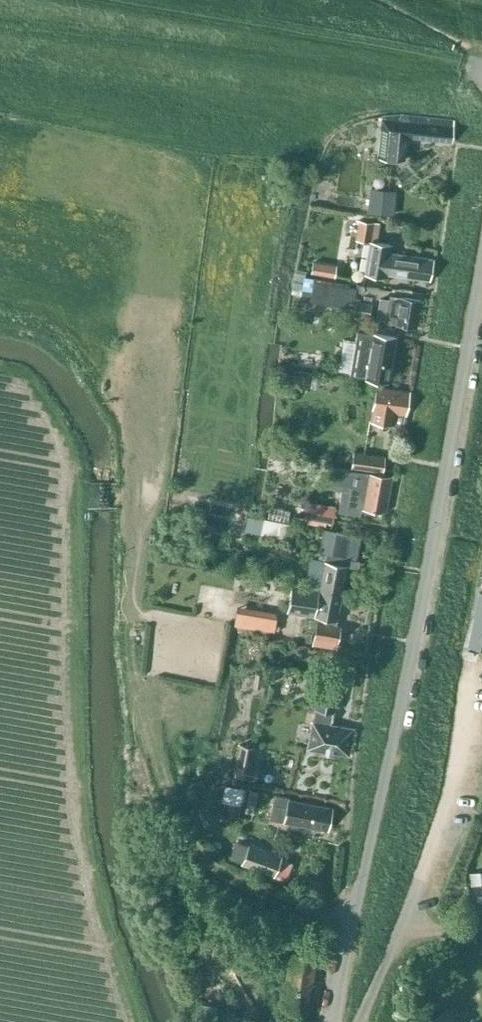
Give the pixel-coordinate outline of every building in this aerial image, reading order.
[(452,143),(454,121),(400,116),(381,116),(376,157),(405,159),(407,138),(452,143)] [(395,191),(369,188),(366,211),(392,214),(395,191)] [(374,222),(366,220),(358,219),(355,238),(370,242),(374,222)] [(430,281),(433,261),(389,253),(390,245),(370,242),(365,273),(385,277),(386,274),(430,281)] [(312,262),(310,273),(322,275),(324,265),(312,262)] [(357,289),(313,280),(304,277),(297,308),(314,311),(316,301),(353,308),(357,289)] [(391,324),(395,325),(418,328),(422,300),(399,296),(399,300),(395,300),(394,311),(393,311),(391,324)] [(371,304),(355,301),(353,314),(369,317),(371,304)] [(396,337),(365,332),(357,330),(349,375),(357,376),(357,377),(388,382),(396,337)] [(301,387),(303,376),(287,374),(285,385),(301,387)] [(406,414),(408,403),(410,392),(376,387),(371,421),(387,423),(389,411),(406,414)] [(301,448),(281,444),(279,455),(299,459),(301,448)] [(383,472),(385,457),(353,452),(351,468),(383,472)] [(350,485),(347,504),(386,511),(393,476),(369,472),(331,467),(329,482),(350,485)] [(335,506),(308,501),(305,517),(332,522),(335,506)] [(295,525),(264,518),(260,534),(292,541),(295,525)] [(359,561),(356,560),(361,536),(325,530),(324,535),(320,552),(326,553),(325,560),(312,557),(306,584),(341,591),(346,566),(355,567),(358,568),(359,561)] [(341,591),(306,584),(306,586),(291,583),(286,610),(324,618),(323,624),(316,623),(312,643),(335,648),(339,627),(335,626),(341,591)] [(237,607),(234,625),(246,628),(273,633),(277,614),(237,607)] [(477,634),(467,631),(463,650),(473,654),(477,634)] [(255,672),(253,686),(260,687),(262,673),(255,672)] [(331,724),(333,711),(335,711),(341,678),(321,675),(317,708),(319,708),(316,722),(311,721),(307,748),(349,756),(354,728),(331,724)] [(235,763),(233,777),(253,780),(256,766),(250,765),(252,747),(237,745),(235,763)] [(241,800),(243,789),(224,786),(223,797),(241,800)] [(331,808),(283,798),(274,796),(270,816),(272,819),(291,823),(291,827),(306,830),(307,826),(327,829),(331,808)] [(281,855),(249,843),(248,845),(236,841),(229,858),(242,863),(241,864),(274,876),(281,855)] [(291,951),(283,1000),(308,1004),(316,956),(291,951)]
